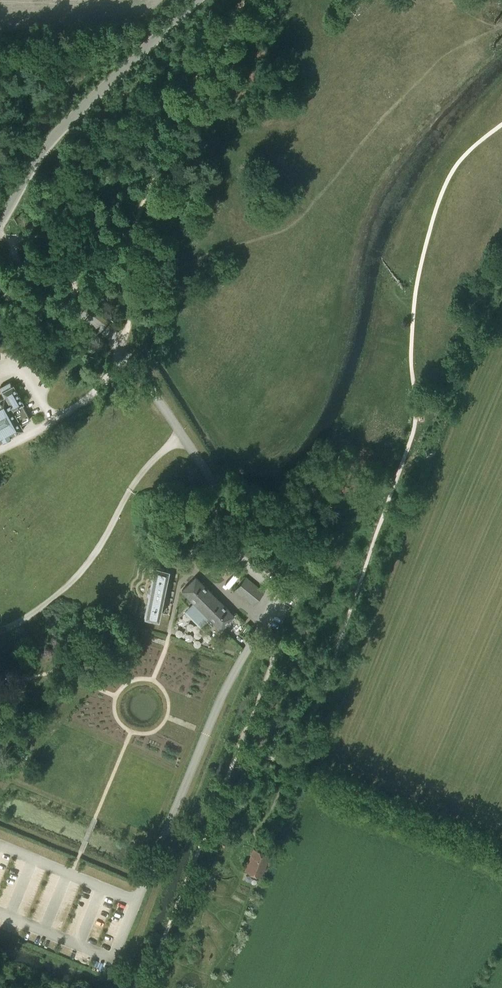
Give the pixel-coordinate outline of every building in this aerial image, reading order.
[(9,382),(0,387),(0,390),(4,398),(0,400),(0,442),(23,430),(20,425),(30,419),(22,404),(23,404),(13,385),(12,386),(11,383),(10,383),(9,382)] [(158,618),(168,568),(154,565),(144,615),(158,618)] [(253,605),(263,591),(245,576),(234,590),(253,605)] [(200,625),(208,617),(220,629),(233,615),(195,577),(185,588),(182,591),(185,594),(194,603),(186,610),(200,625)] [(21,656),(18,668),(27,670),(30,658),(21,656)] [(271,841),(269,845),(277,849),(278,845),(271,841)] [(270,855),(253,849),(245,871),(261,877),(270,855)] [(19,880),(21,869),(12,867),(9,877),(19,880)]
